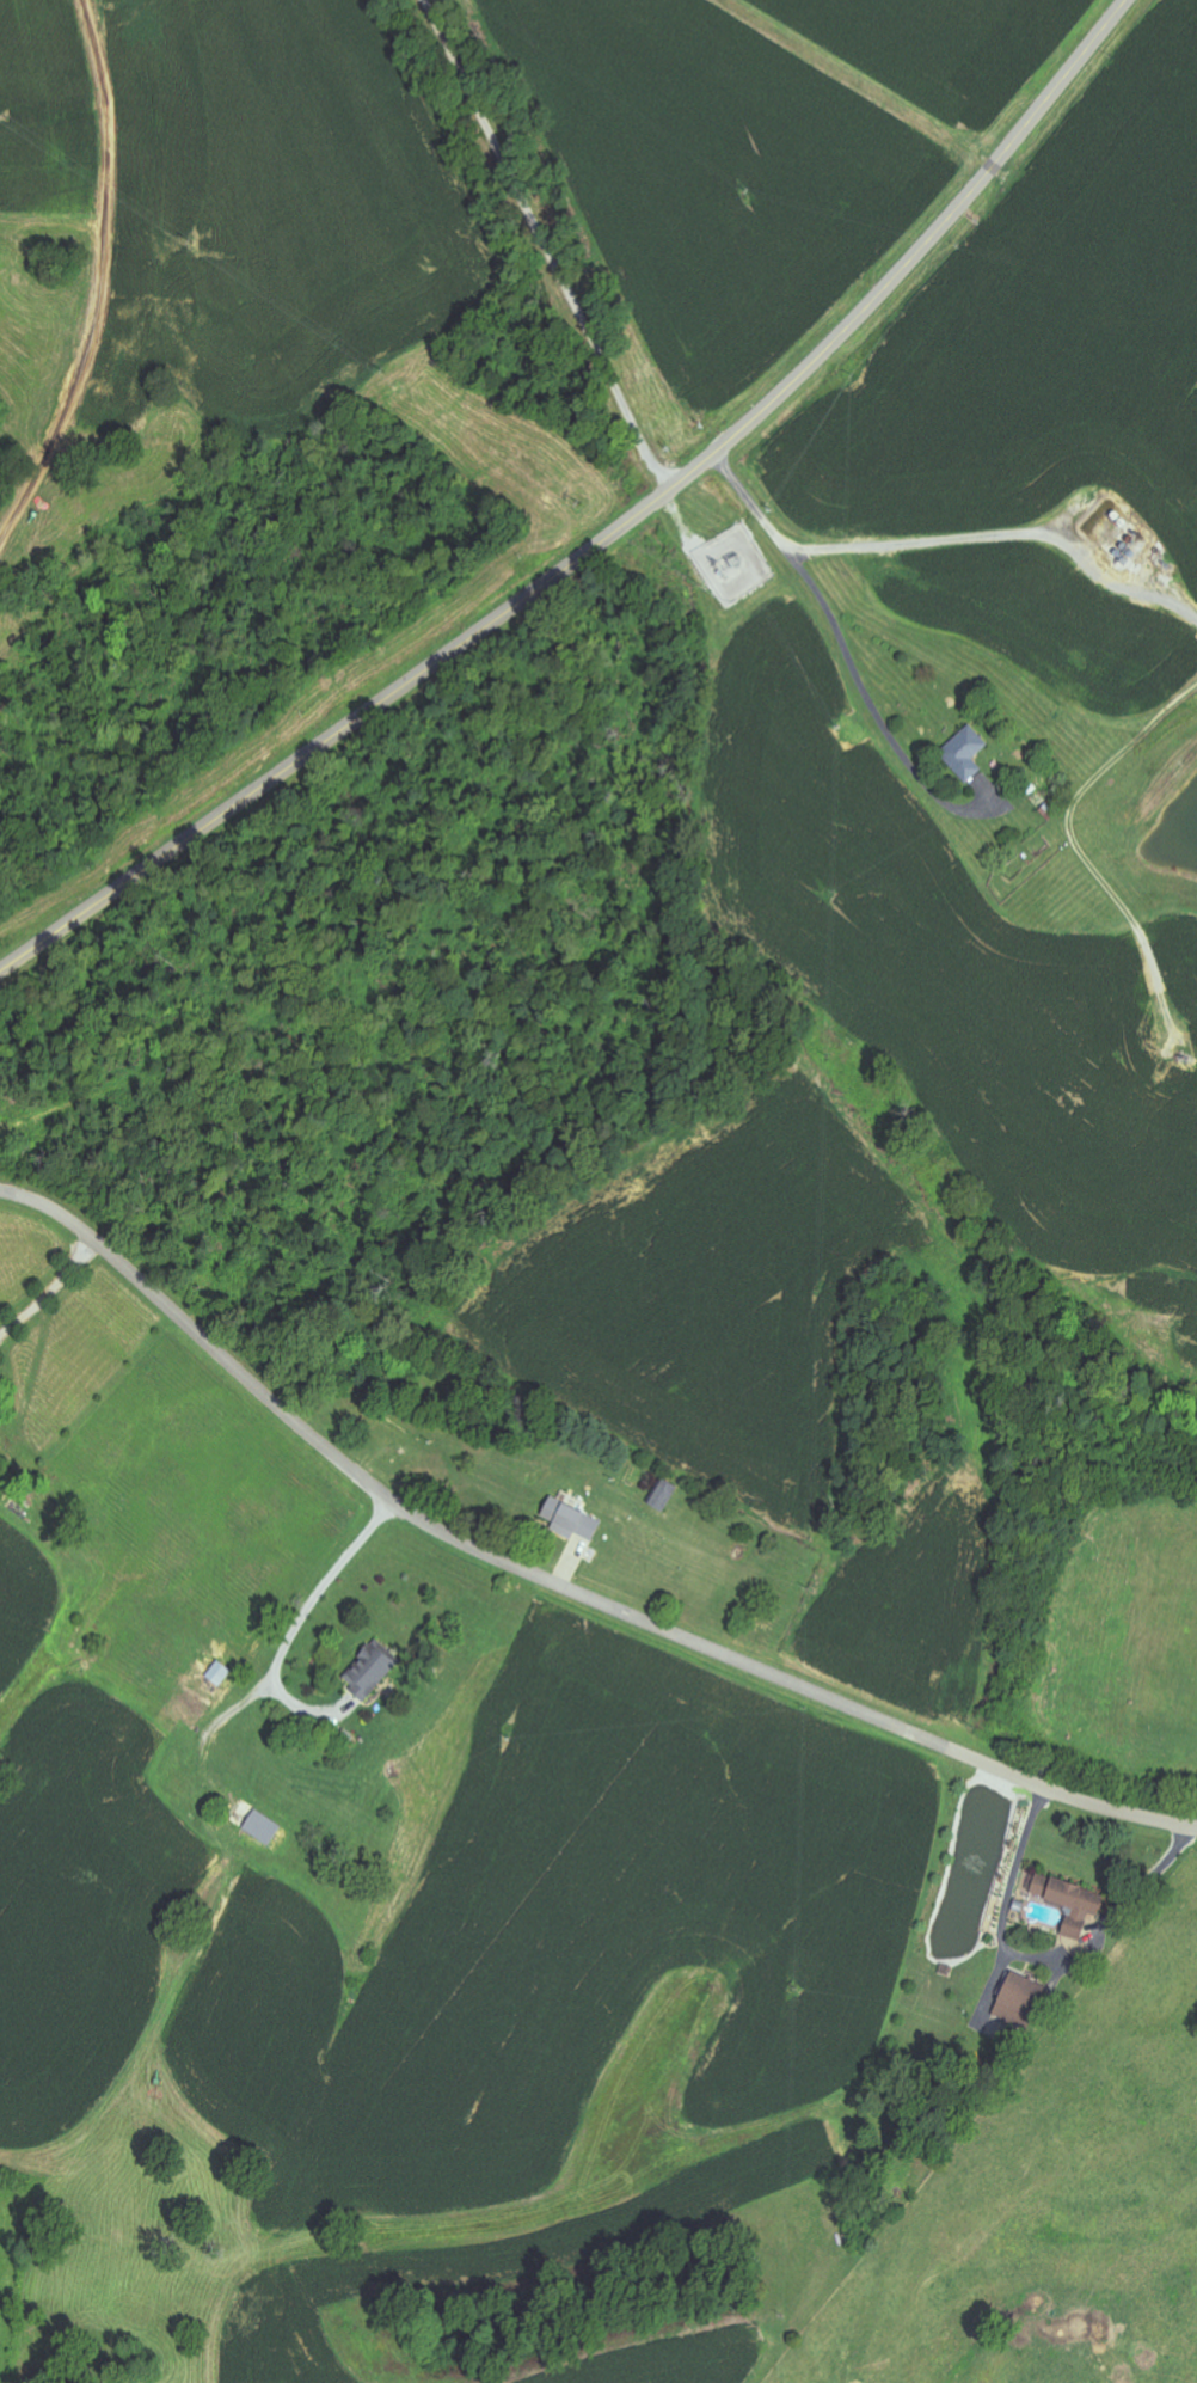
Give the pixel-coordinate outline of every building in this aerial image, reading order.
[(974,760),(990,746),(971,726),(941,754),(969,784),(984,771),(974,760)] [(652,1506),(666,1514),(680,1490),(667,1481),(652,1506)] [(596,1543),(605,1522),(552,1499),(543,1519),(556,1525),(553,1532),(573,1540),(576,1534),(596,1543)] [(368,1703),(402,1661),(376,1641),(343,1683),(368,1703)] [(273,1847),(283,1826),(255,1812),(245,1833),(273,1847)] [(1032,1894),(1075,1909),(1069,1925),(1067,1924),(1063,1935),(1081,1941),(1088,1923),(1096,1925),(1106,1896),(1055,1878),(1053,1883),(1037,1877),(1032,1894)] [(1046,1985),(1012,1972),(996,2017),(1030,2030),(1046,1985)]
